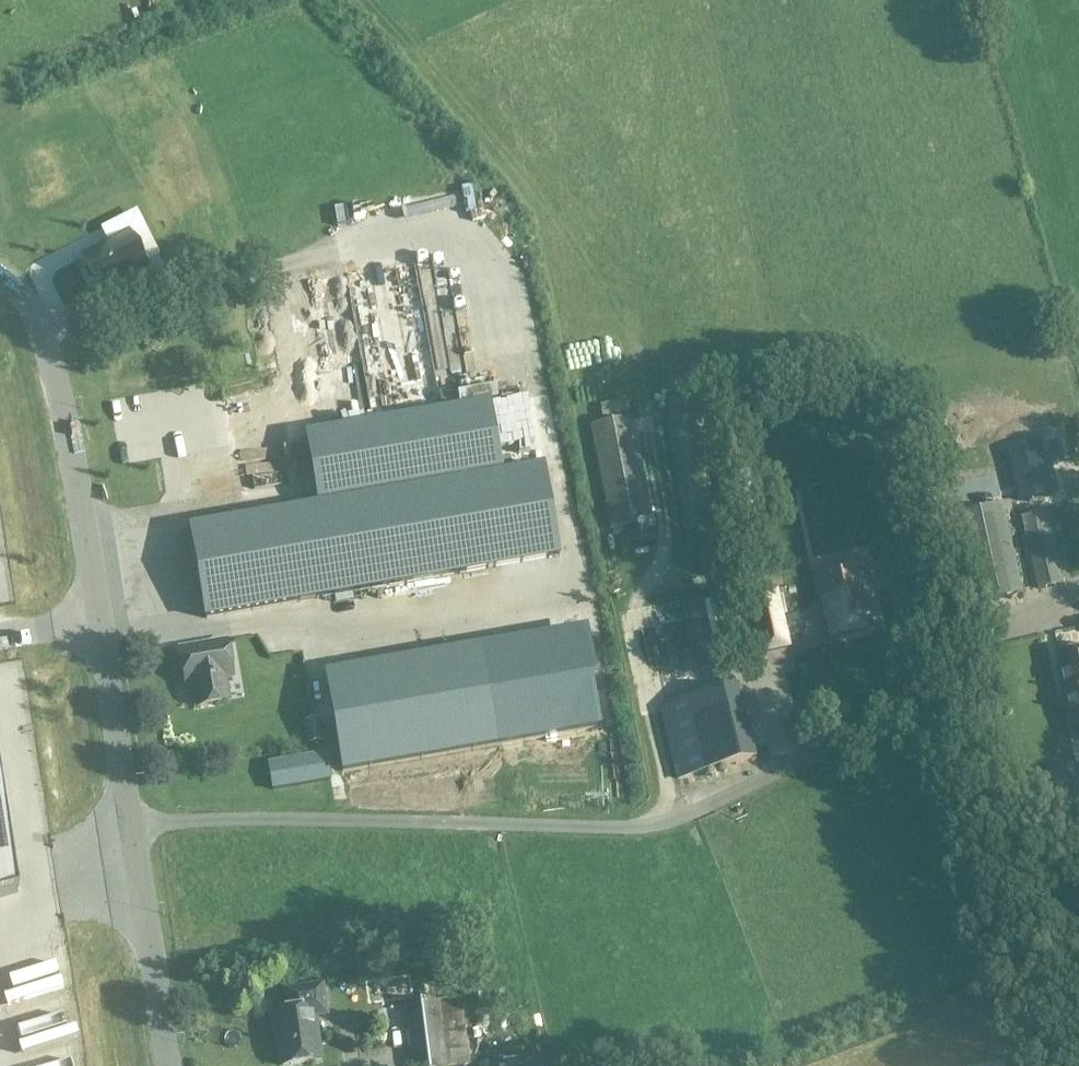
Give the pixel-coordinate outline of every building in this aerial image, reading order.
[(129,234),(82,258),(88,270),(84,272),(91,284),(94,282),(100,293),(147,269),(129,234)] [(162,350),(179,458),(533,401),(516,293),(162,350)] [(179,458),(190,528),(544,471),(533,401),(179,458)] [(611,529),(651,520),(631,419),(590,427),(611,529)] [(1009,447),(1020,498),(1051,492),(1038,440),(1009,447)] [(205,618),(299,603),(559,562),(544,471),(190,528),(205,618)] [(871,504),(874,516),(887,513),(884,500),(871,504)] [(977,603),(1024,592),(1003,504),(956,514),(977,603)] [(1056,548),(1048,512),(1042,513),(1040,505),(1026,508),(1028,516),(1022,518),(1031,554),(1056,548)] [(890,547),(898,578),(916,574),(915,571),(931,568),(926,547),(912,550),(910,543),(890,547)] [(1057,560),(1054,551),(1033,557),(1041,588),(1063,583),(1062,579),(1068,577),(1063,558),(1057,560)] [(880,624),(871,588),(865,562),(817,574),(831,636),(880,624)] [(744,573),(747,586),(772,580),(769,567),(744,573)] [(745,618),(751,644),(759,642),(762,654),(792,647),(785,615),(789,615),(785,595),(789,594),(787,587),(749,596),(753,616),(745,618)] [(683,609),(695,661),(749,649),(737,596),(683,609)] [(328,681),(336,729),(344,772),(603,727),(588,634),(328,681)] [(223,678),(232,677),(225,642),(178,650),(184,685),(193,683),(197,707),(227,702),(223,678)] [(1069,698),(1078,695),(1078,652),(1058,657),(1059,665),(1062,665),(1069,698)] [(680,779),(757,759),(740,690),(661,709),(680,779)] [(1069,698),(1078,737),(1078,736),(1078,695),(1069,698)] [(17,892),(0,787),(0,898),(17,892)] [(314,1015),(326,1013),(321,986),(287,991),(290,1011),(272,1014),(277,1044),(278,1043),(282,1065),(321,1059),(314,1015)] [(461,998),(405,1006),(408,1032),(405,1032),(407,1047),(410,1046),(413,1065),(468,1065),(471,1065),(461,998)]
